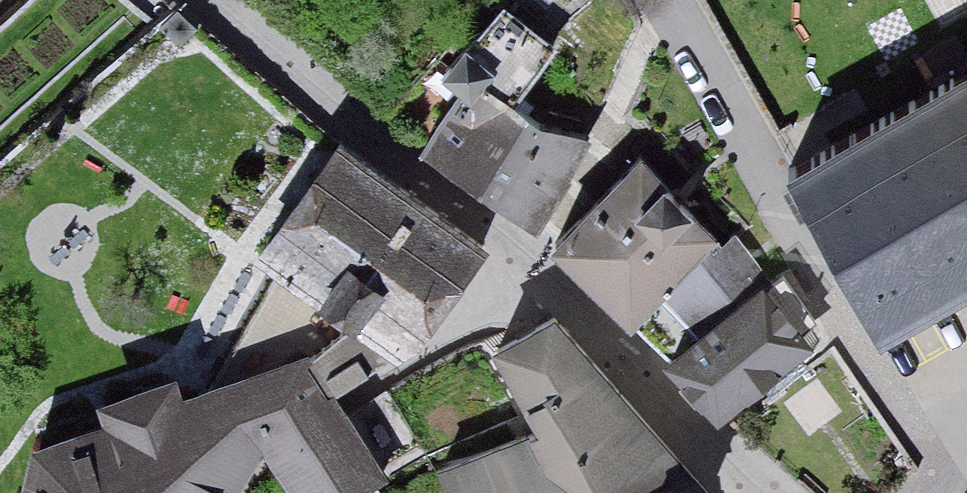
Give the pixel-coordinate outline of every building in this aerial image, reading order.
[(572,61),(510,13),(448,80),(467,98),(424,158),(541,235),(591,147),(527,111),(572,61)] [(800,177),(895,343),(966,302),(966,82),(800,177)] [(476,240),(346,145),(264,256),(283,270),(387,347),(394,351),(476,240)] [(726,244),(649,166),(560,254),(638,332),(675,295),(726,244)] [(744,241),(675,295),(706,335),(775,281),(744,241)] [(387,347),(283,270),(217,381),(318,346),(336,381),(387,347)] [(823,359),(775,292),(679,361),(727,428),(823,359)] [(561,320),(502,359),(544,439),(442,477),(449,492),(639,492),(656,483),(680,454),(561,320)] [(318,346),(217,381),(42,440),(25,492),(236,492),(265,445),(269,454),(289,492),(385,492),(341,391),(336,381),(318,346)]
